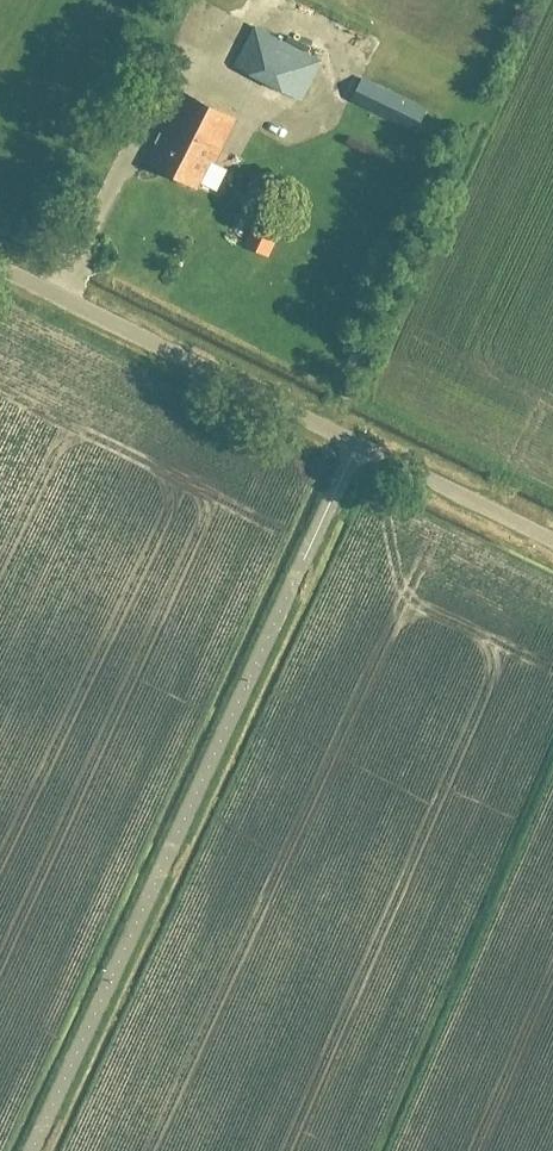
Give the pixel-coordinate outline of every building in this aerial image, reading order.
[(303,100),(323,60),(255,27),(236,67),(303,100)] [(416,134),(428,109),(361,76),(349,101),(416,134)] [(208,174),(236,119),(183,92),(147,163),(197,187),(204,172),(208,174)] [(280,234),(267,228),(254,222),(243,244),(269,257),(280,234)] [(363,364),(370,349),(360,344),(352,359),(363,364)]
